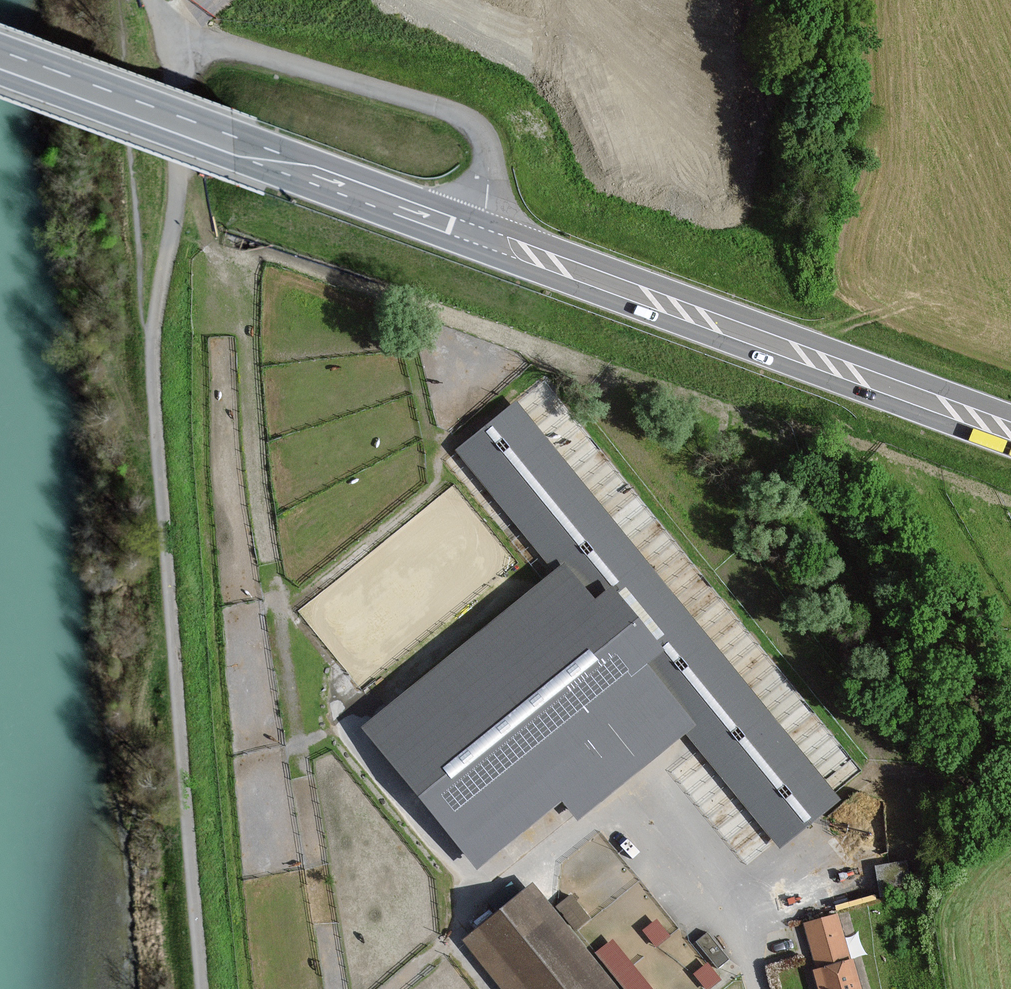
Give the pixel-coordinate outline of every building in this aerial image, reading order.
[(513,408),(457,452),(559,571),(592,611),(606,599),(652,654),(633,669),(681,726),(778,843),(833,800),(513,408)] [(557,797),(573,815),(681,726),(633,669),(652,654),(606,599),(592,611),(559,571),(364,731),(475,864),(557,797)] [(534,887),(466,942),(504,988),(616,988),(534,887)] [(569,890),(554,902),(572,925),(587,913),(569,890)] [(850,962),(847,963),(834,917),(804,925),(817,971),(812,973),(817,988),(857,988),(850,962)] [(653,985),(610,933),(593,948),(627,988),(648,988),(653,985)]
